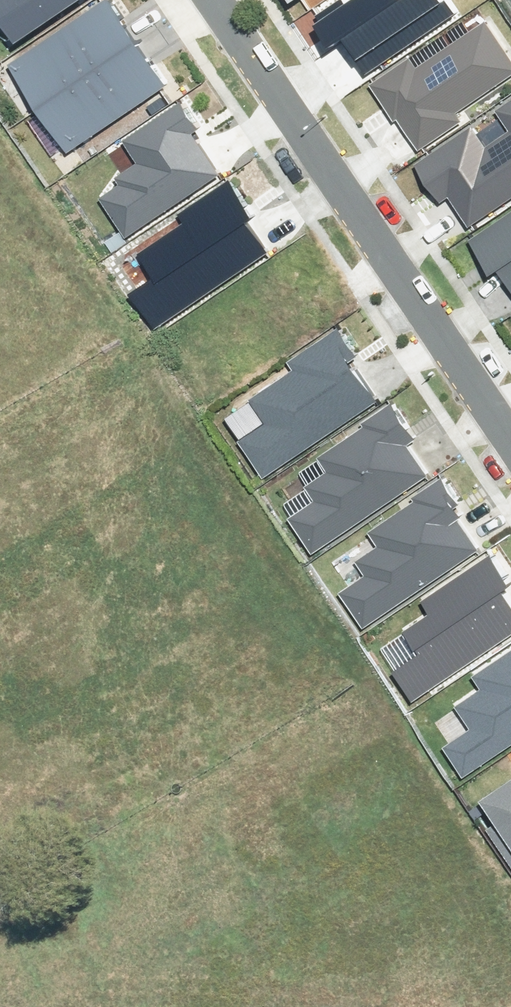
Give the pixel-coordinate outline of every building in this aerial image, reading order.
[(25,34),(77,0),(0,0),(0,30),(16,20),(25,34)] [(13,58),(43,102),(145,34),(122,0),(100,0),(13,58)] [(314,6),(333,34),(352,21),(372,50),(447,0),(323,0),(314,6)] [(422,77),(415,65),(387,83),(430,150),(468,127),(459,114),(510,82),(510,40),(502,26),(422,77)] [(145,34),(43,102),(73,146),(174,78),(145,34)] [(123,186),(95,206),(121,241),(222,167),(174,102),(129,134),(145,155),(116,176),(123,186)] [(433,166),(469,219),(510,191),(510,113),(433,166)] [(171,271),(129,298),(156,340),(302,249),(256,175),(193,214),(202,228),(160,254),(171,271)] [(486,238),(510,274),(510,221),(486,238)] [(215,419),(253,475),(376,392),(324,315),(266,354),(280,375),(215,419)] [(315,489),(283,512),(309,548),(424,466),(402,435),(412,428),(391,399),(365,418),(372,427),(305,475),(315,489)] [(363,558),(331,582),(357,618),(472,536),(450,504),(460,497),(439,469),(413,487),(420,497),(353,545),(363,558)] [(389,663),(413,696),(510,625),(510,601),(498,583),(510,573),(510,571),(491,543),(420,593),(430,606),(407,622),(420,641),(389,663)] [(436,734),(460,768),(510,732),(510,643),(474,669),(483,681),(459,698),(469,711),(436,734)] [(510,831),(510,776),(486,792),(510,831)]
